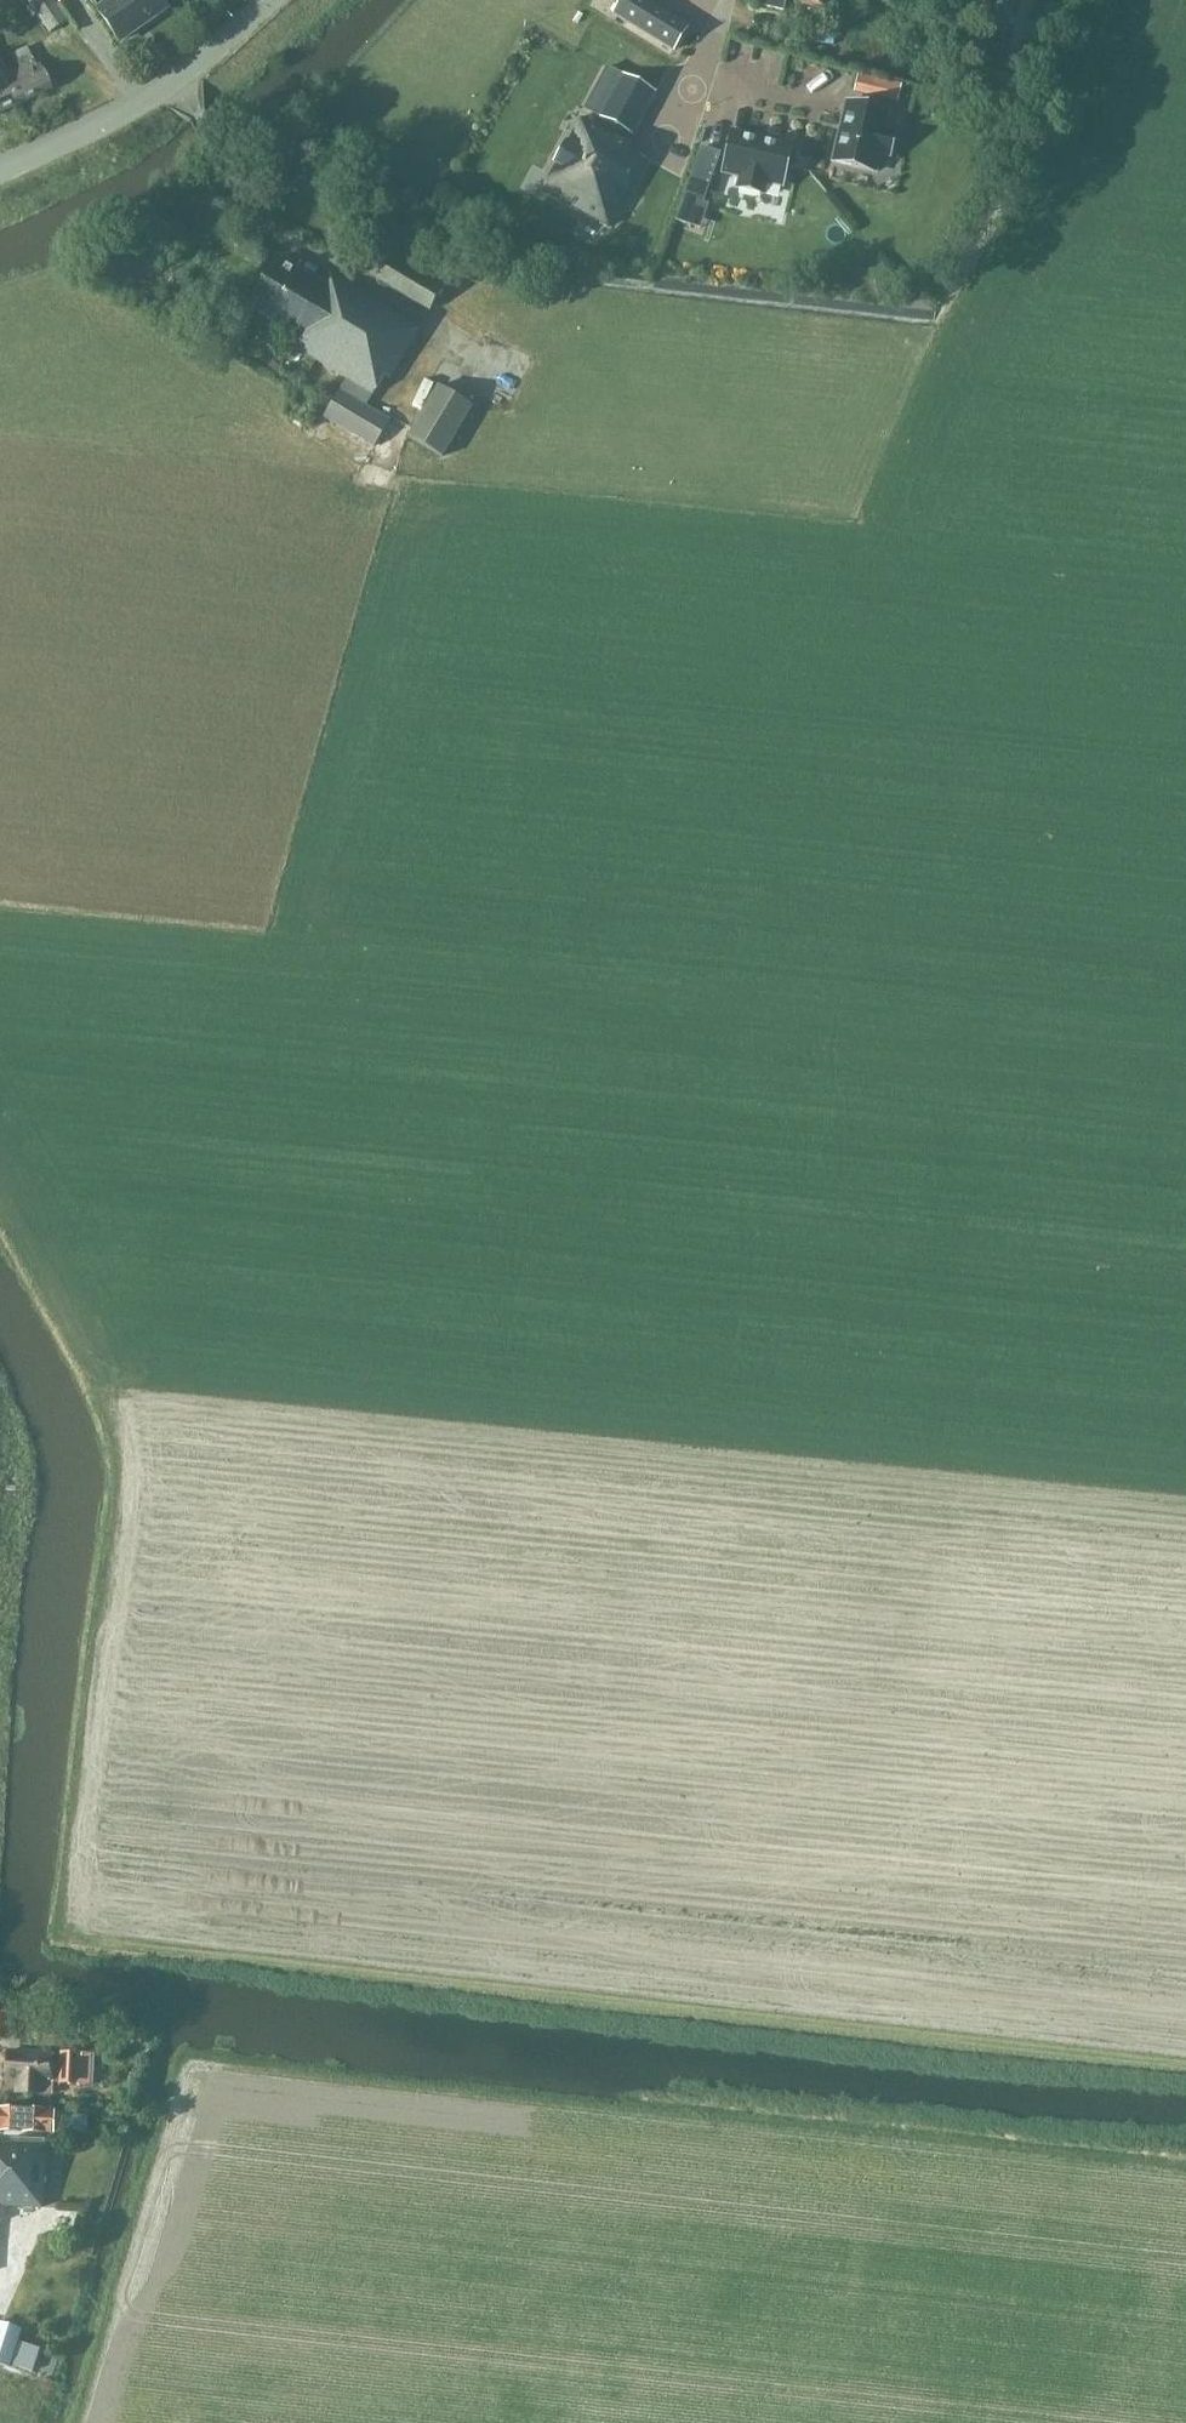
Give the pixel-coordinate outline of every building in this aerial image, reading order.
[(48,33),(67,22),(54,0),(26,0),(48,33)] [(162,0),(118,0),(100,13),(120,42),(167,8),(162,0)] [(612,12),(672,48),(686,25),(646,0),(619,0),(612,12)] [(753,5),(784,11),(786,0),(754,0),(753,5)] [(818,8),(838,12),(840,0),(798,0),(797,3),(818,8)] [(15,68),(10,70),(11,72),(9,73),(21,104),(52,90),(41,67),(39,64),(35,66),(26,46),(9,54),(15,68)] [(9,73),(11,72),(10,70),(6,72),(0,60),(0,114),(21,104),(9,73)] [(654,92),(622,75),(599,118),(631,135),(654,92)] [(900,87),(856,76),(853,92),(896,102),(900,87)] [(894,130),(882,127),(887,109),(845,100),(831,160),(872,170),(877,152),(888,155),(894,130)] [(553,165),(540,191),(607,227),(643,159),(626,149),(628,144),(579,118),(565,143),(564,143),(552,165),(553,165)] [(720,171),(738,175),(736,186),(760,192),(763,180),(781,184),(790,143),(730,129),(720,171)] [(700,147),(682,198),(701,204),(718,154),(700,147)] [(448,277),(398,246),(390,259),(387,256),(373,280),(427,313),(448,277)] [(286,347),(344,380),(322,419),(373,449),(387,424),(363,410),(381,380),(386,383),(417,330),(327,278),(322,287),(277,260),(248,310),(293,336),(286,347)] [(436,386),(407,436),(441,458),(471,407),(436,386)] [(16,2014),(0,2013),(0,2040),(14,2041),(16,2014)] [(53,2056),(53,2055),(8,2053),(7,2091),(52,2093),(53,2082),(58,2083),(58,2084),(92,2086),(94,2054),(59,2052),(58,2057),(53,2056)] [(54,2111),(0,2109),(0,2131),(52,2132),(52,2131),(62,2131),(62,2128),(64,2128),(65,2115),(62,2115),(63,2112),(54,2111)] [(44,2146),(40,2146),(40,2139),(24,2138),(23,2146),(0,2145),(0,2205),(41,2207),(44,2146)] [(39,2348),(18,2341),(22,2331),(0,2324),(0,2364),(10,2367),(13,2357),(31,2363),(39,2348)]
